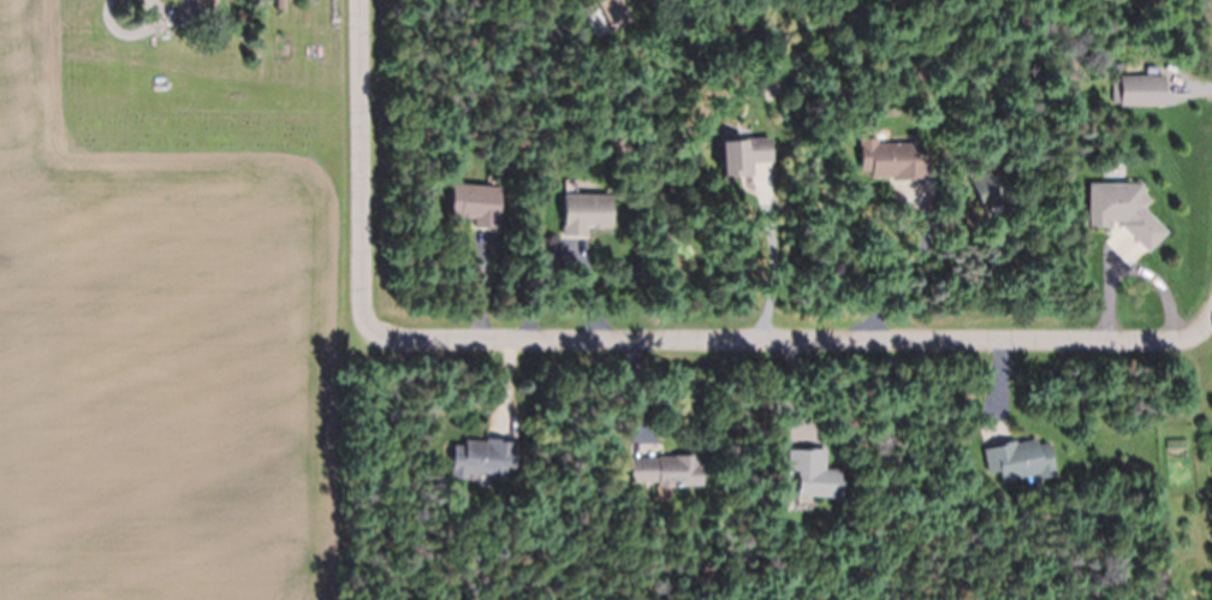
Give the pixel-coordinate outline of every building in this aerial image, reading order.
[(177,25),(177,0),(200,0),(201,25),(179,25),(177,25)] [(603,13),(614,34),(635,22),(624,1),(603,13)] [(725,176),(753,175),(753,164),(772,163),(771,140),(724,140),(725,176)] [(928,178),(928,155),(917,155),(917,141),(861,142),(861,179),(928,178)] [(1011,199),(997,169),(971,180),(984,211),(1011,199)] [(499,228),(500,186),(452,185),(451,219),(473,220),(473,228),(499,228)] [(589,235),(589,229),(613,229),(613,195),(564,195),(564,235),(589,235)] [(492,438),(509,439),(509,441),(515,442),(518,442),(516,467),(505,465),(504,476),(468,474),(468,479),(450,477),(451,470),(453,444),(464,445),(464,439),(486,440),(486,438),(492,438)] [(1005,441),(1014,439),(1015,442),(1035,438),(1036,444),(1047,441),(1054,474),(1038,477),(1038,473),(1003,481),(999,469),(988,471),(984,450),(986,448),(994,446),(994,444),(1005,441)] [(826,451),(788,450),(788,473),(799,473),(798,498),(843,499),(844,471),(826,470),(826,451)] [(658,456),(675,455),(684,455),(684,452),(697,452),(697,463),(702,463),(702,485),(673,485),(673,486),(656,486),(656,480),(630,481),(630,458),(631,458),(640,458),(640,457),(656,457),(656,456),(658,456)]
